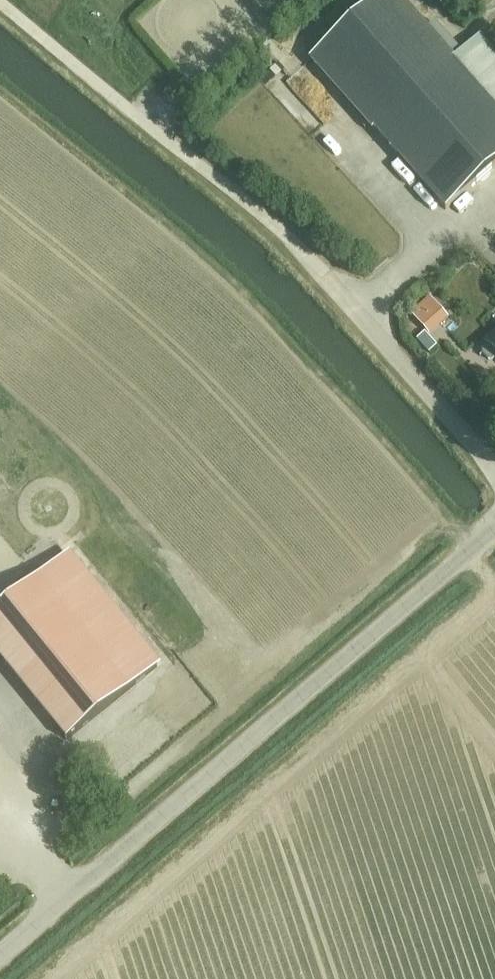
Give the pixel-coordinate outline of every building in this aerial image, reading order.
[(312,61),(374,130),(445,211),(494,166),(494,51),(480,35),(461,53),(435,24),(427,32),(399,0),(381,0),(312,61)] [(429,299),(411,315),(426,332),(444,316),(429,299)] [(494,359),(494,335),(486,343),(488,346),(483,350),(483,355),(489,361),(493,361),(494,359)] [(0,609),(0,661),(65,741),(161,663),(70,552),(0,609)]
